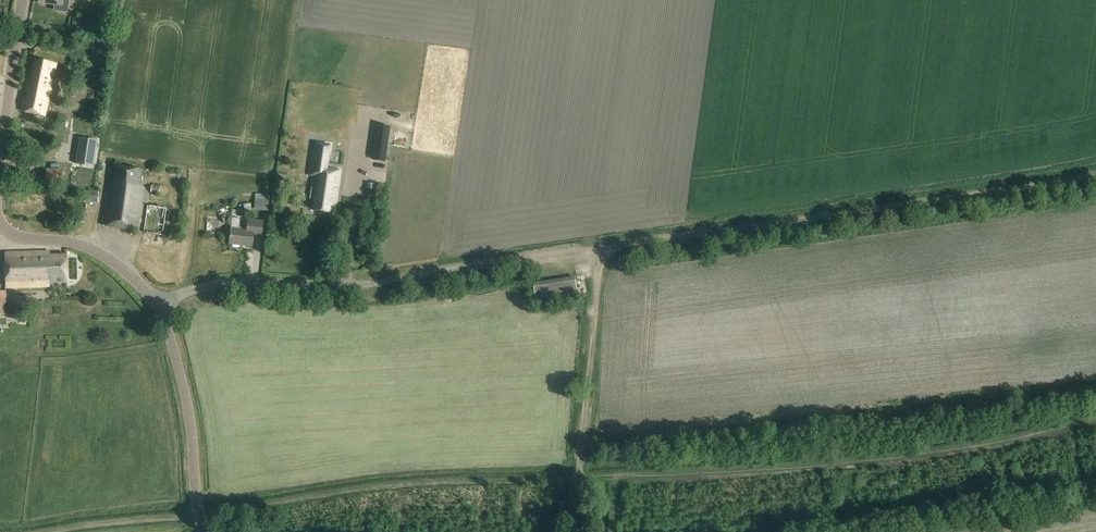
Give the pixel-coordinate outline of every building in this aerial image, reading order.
[(38,2),(55,4),(54,9),(67,11),(68,0),(38,0),(38,2)] [(55,64),(51,63),(36,60),(32,78),(28,77),(25,92),(28,92),(27,99),(24,98),(21,111),(44,116),(55,64)] [(377,125),(372,161),(386,163),(390,127),(377,125)] [(80,138),(76,164),(93,166),(97,140),(80,138)] [(352,160),(368,162),(370,143),(354,141),(352,160)] [(312,150),(309,177),(314,177),(311,198),(315,199),(313,210),(333,213),(339,170),(328,168),(331,144),(323,143),(321,152),(312,150)] [(142,169),(115,165),(113,181),(109,181),(103,226),(136,230),(143,185),(140,185),(142,169)] [(46,170),(46,183),(62,183),(63,170),(46,170)] [(370,181),(370,195),(378,196),(378,181),(370,181)] [(84,203),(98,203),(98,191),(85,190),(84,203)] [(255,199),(254,211),(268,212),(269,200),(255,199)] [(147,205),(143,233),(163,236),(168,208),(147,205)] [(75,223),(84,223),(85,212),(75,212),(75,223)] [(264,221),(248,219),(247,230),(231,228),(229,243),(251,245),(253,235),(262,236),(264,221)] [(50,256),(50,252),(5,253),(6,288),(49,287),(49,283),(67,283),(66,255),(50,256)] [(575,277),(532,283),(534,300),(577,294),(575,277)]
